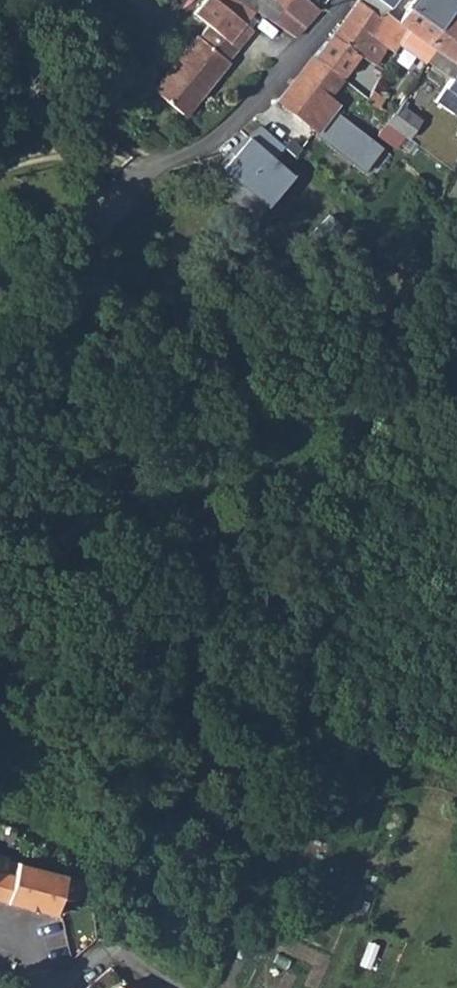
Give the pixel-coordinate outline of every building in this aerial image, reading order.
[(171,4),(183,14),(188,9),(191,12),(198,4),(193,0),(174,0),(171,4)] [(203,1),(239,27),(243,23),(215,0),(204,0),(203,1)] [(243,23),(254,9),(247,5),(240,0),(215,0),(243,23)] [(247,5),(254,9),(294,37),(305,25),(279,4),(274,0),(250,0),(247,5)] [(279,4),(305,25),(320,9),(308,0),(283,0),(279,4)] [(329,34),(356,55),(373,64),(383,46),(368,35),(379,17),(357,0),(354,0),(329,34)] [(379,17),(383,11),(386,12),(395,0),(357,0),(379,17)] [(398,21),(386,12),(383,11),(379,17),(368,35),(383,46),(391,52),(397,41),(424,61),(425,59),(431,48),(426,43),(447,13),(431,0),(414,0),(398,21)] [(431,0),(447,13),(449,14),(456,3),(456,0),(431,0)] [(152,90),(181,113),(200,89),(204,93),(228,63),(226,61),(236,48),(228,41),(239,27),(203,1),(192,14),(208,26),(206,27),(205,28),(198,37),(195,35),(152,90)] [(425,59),(448,76),(456,64),(456,20),(449,14),(447,13),(426,43),(431,48),(425,59)] [(243,23),(239,27),(248,34),(251,29),(243,23)] [(239,27),(228,41),(236,48),(248,34),(239,27)] [(329,34),(312,55),(342,75),(356,55),(329,34)] [(294,77),(277,100),(316,131),(330,112),(320,104),(327,96),(340,78),(312,55),(294,77)] [(200,89),(181,113),(185,117),(204,93),(200,89)] [(371,90),(363,103),(377,115),(382,107),(378,104),(382,97),(371,90)] [(327,96),(320,104),(330,112),(336,103),(327,96)] [(400,98),(396,104),(402,108),(405,102),(400,98)] [(390,113),(385,121),(403,134),(408,137),(419,119),(402,108),(396,104),(390,113)] [(382,107),(377,115),(385,121),(390,113),(382,107)] [(385,121),(375,134),(393,148),(394,146),(403,134),(385,121)] [(265,131),(250,148),(266,161),(280,145),(265,131)] [(403,134),(394,146),(402,153),(411,140),(408,137),(403,134)] [(54,917),(63,876),(26,865),(16,862),(12,877),(0,875),(0,905),(54,917)] [(105,987),(125,987),(112,978),(105,987)]
